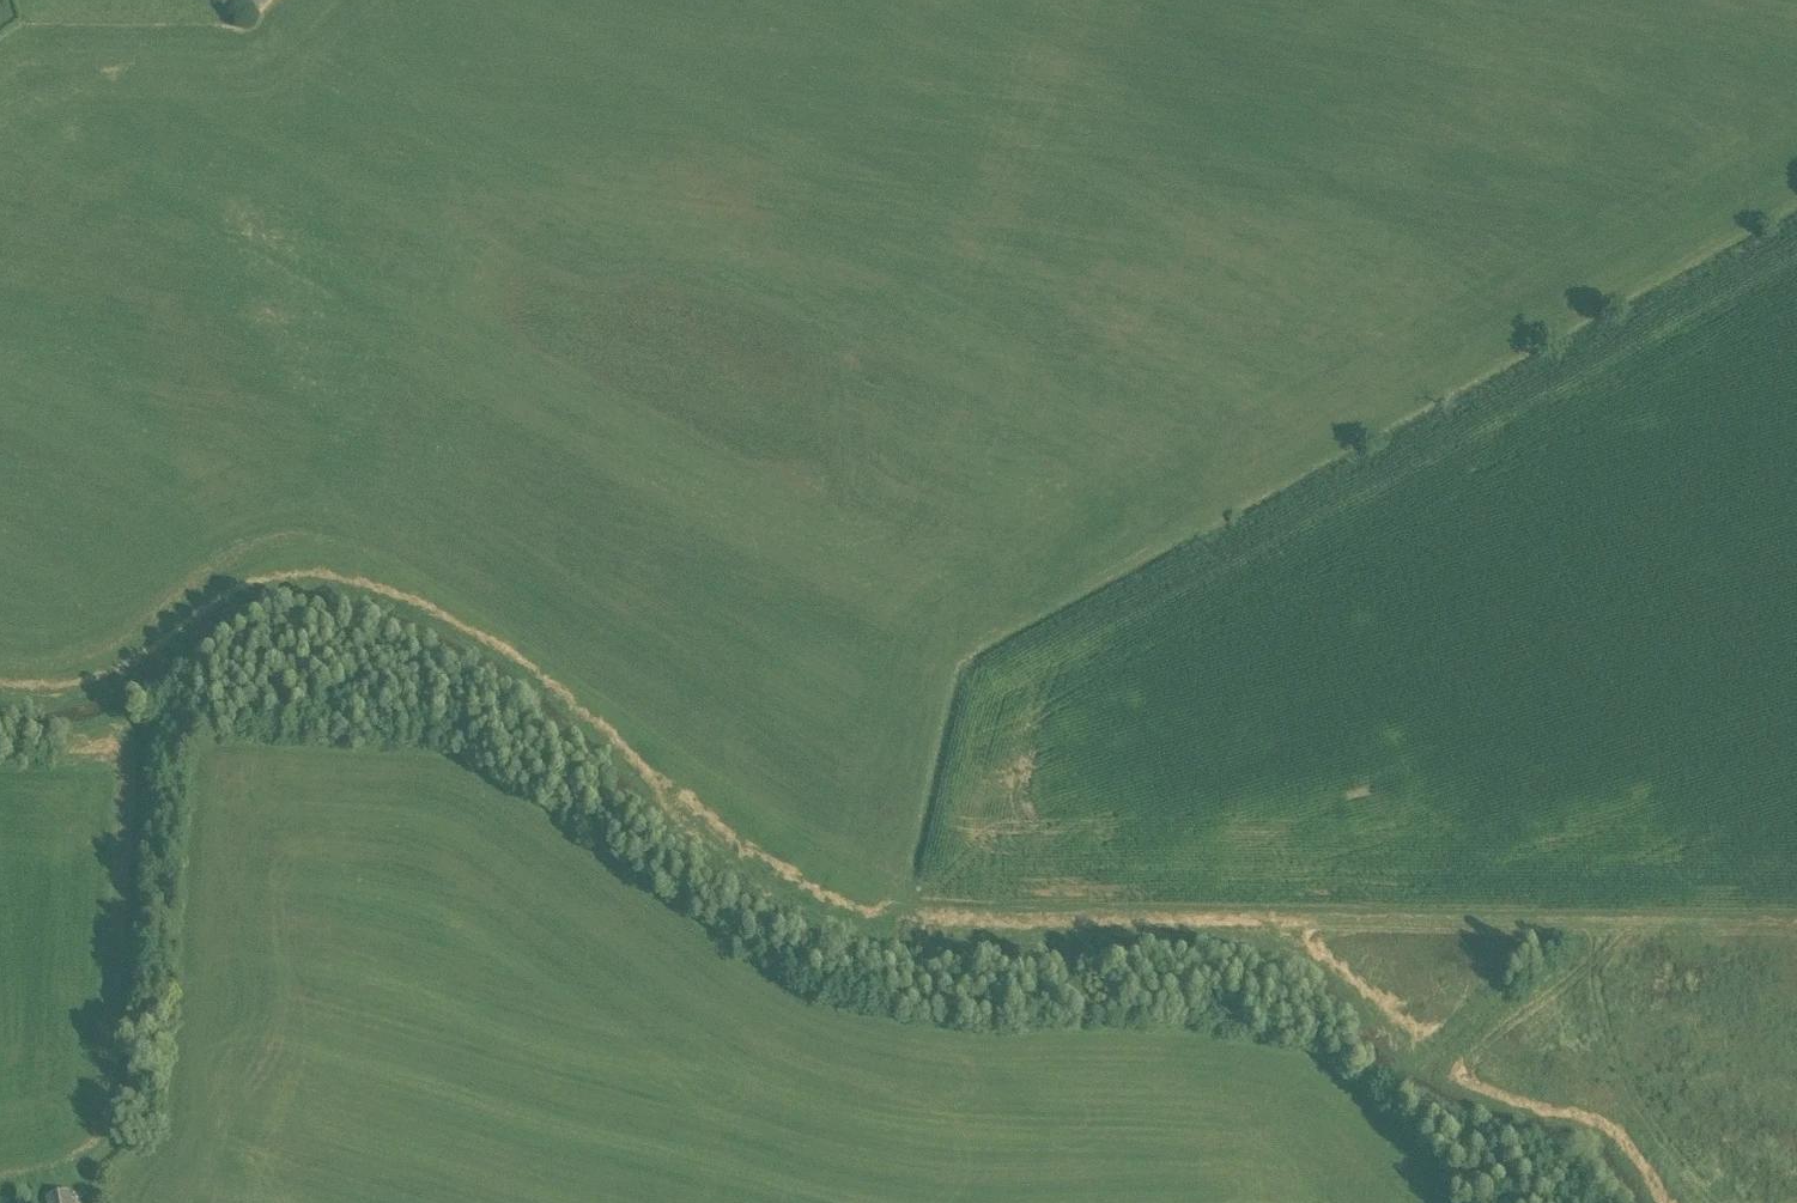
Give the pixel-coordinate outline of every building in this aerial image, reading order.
[(70,1189),(46,1194),(48,1202),(73,1202),(70,1189)]
